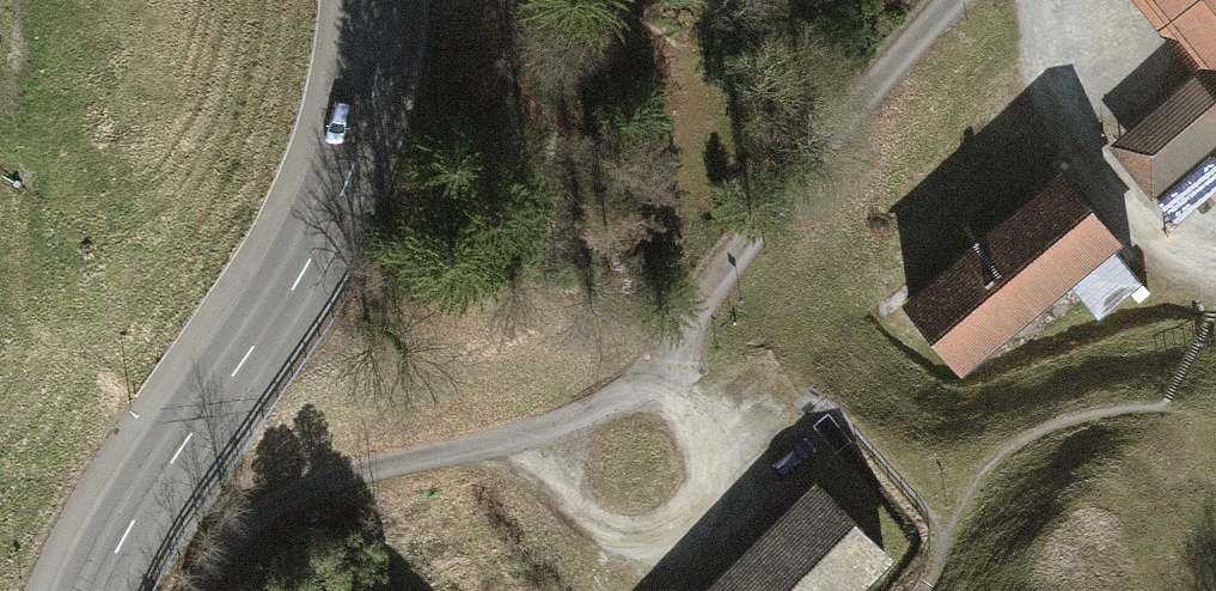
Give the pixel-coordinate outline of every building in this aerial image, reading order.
[(1215,144),(1215,0),(1155,0),(1215,72),(1115,154),(1151,198),(1215,144)] [(1063,181),(911,309),(966,375),(1119,247),(1063,181)] [(712,590),(844,590),(879,556),(813,490),(712,590)]
